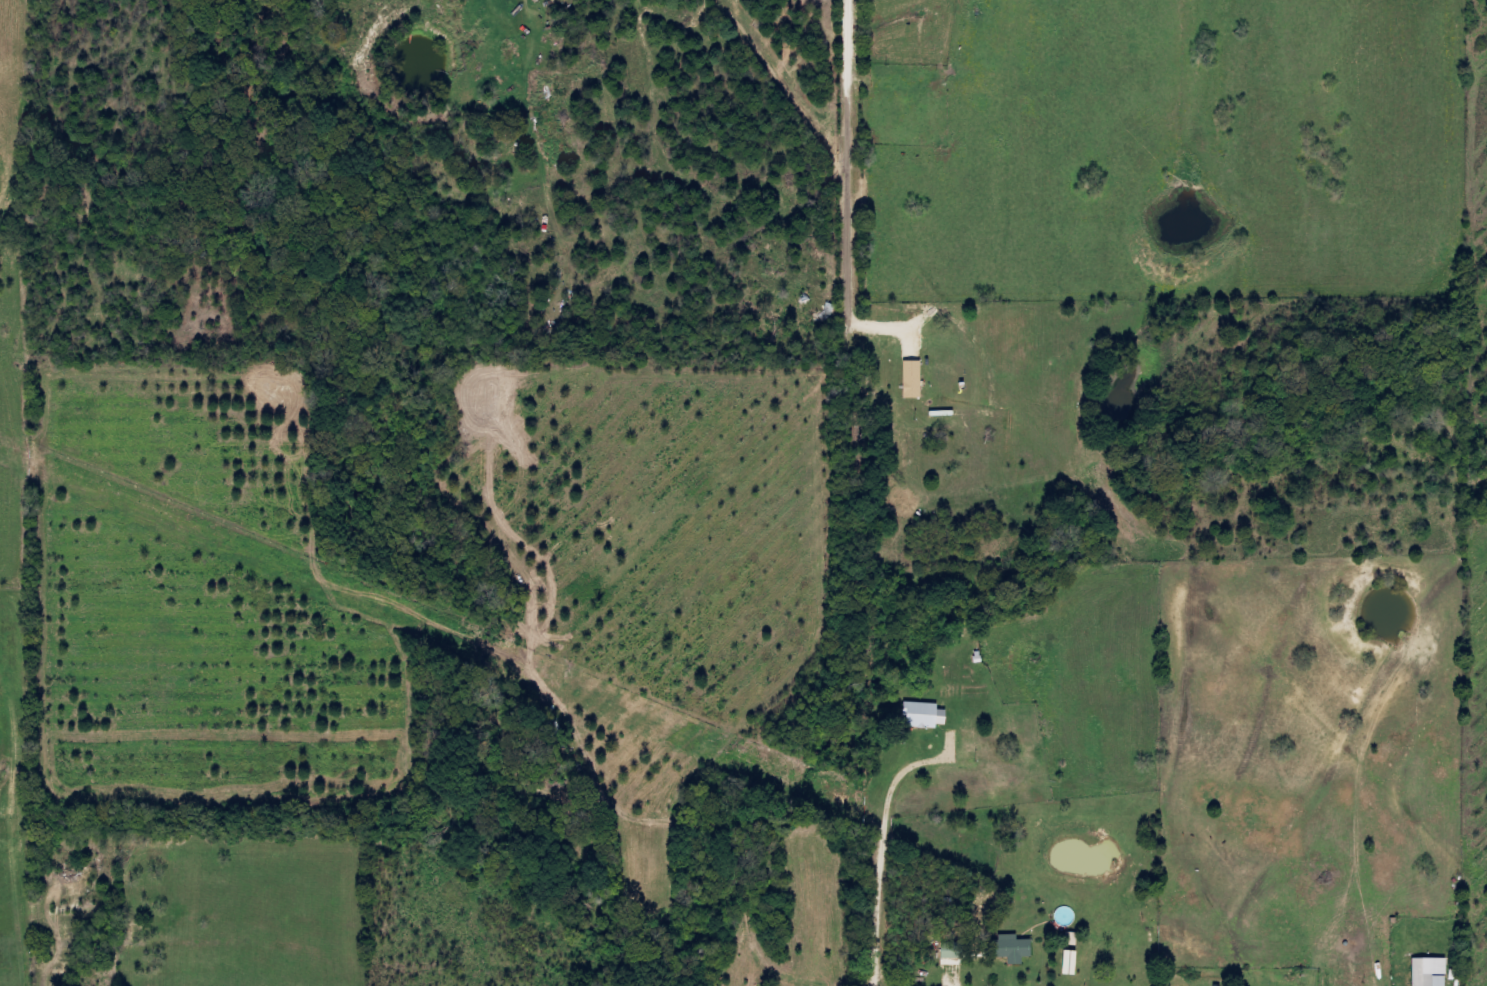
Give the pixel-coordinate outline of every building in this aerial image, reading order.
[(910,400),(928,399),(928,362),(910,363),(910,400)] [(946,706),(912,704),(911,728),(944,730),(945,727),(954,727),(955,712),(945,712),(946,706)] [(1015,959),(1016,967),(1030,967),(1029,959),(1038,959),(1038,941),(1024,941),(1024,936),(1003,936),(1003,959),(1015,959)] [(970,945),(949,945),(949,960),(970,960),(970,945)] [(1413,985),(1447,985),(1447,958),(1412,959),(1413,985)]
